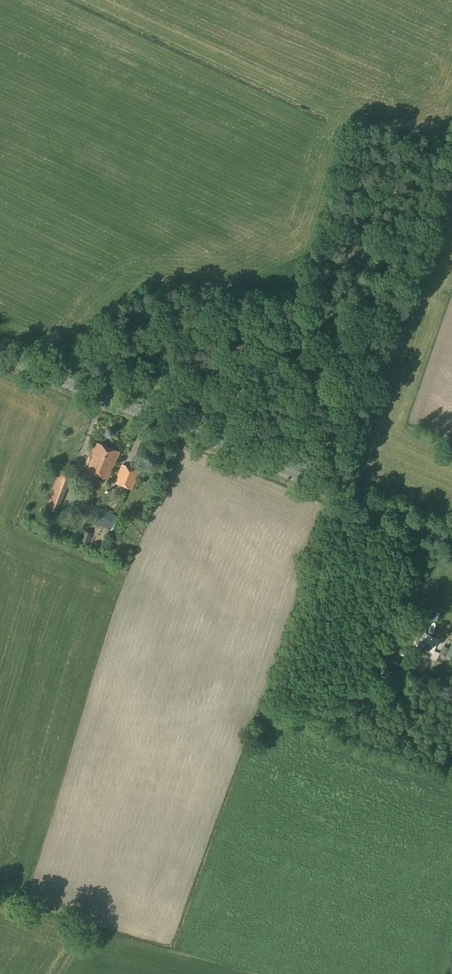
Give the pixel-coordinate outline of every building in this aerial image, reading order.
[(344,322),(349,312),(332,303),(327,314),(344,322)] [(115,463),(119,452),(97,443),(95,448),(93,449),(92,452),(93,454),(92,454),(93,455),(86,471),(107,480),(114,463),(115,463)] [(131,489),(139,472),(122,465),(115,483),(131,489)] [(57,512),(72,476),(60,471),(45,507),(57,512)] [(111,530),(117,518),(101,510),(95,521),(111,530)] [(89,544),(92,533),(84,531),(80,541),(89,544)] [(399,654),(401,649),(392,645),(390,650),(399,654)]
